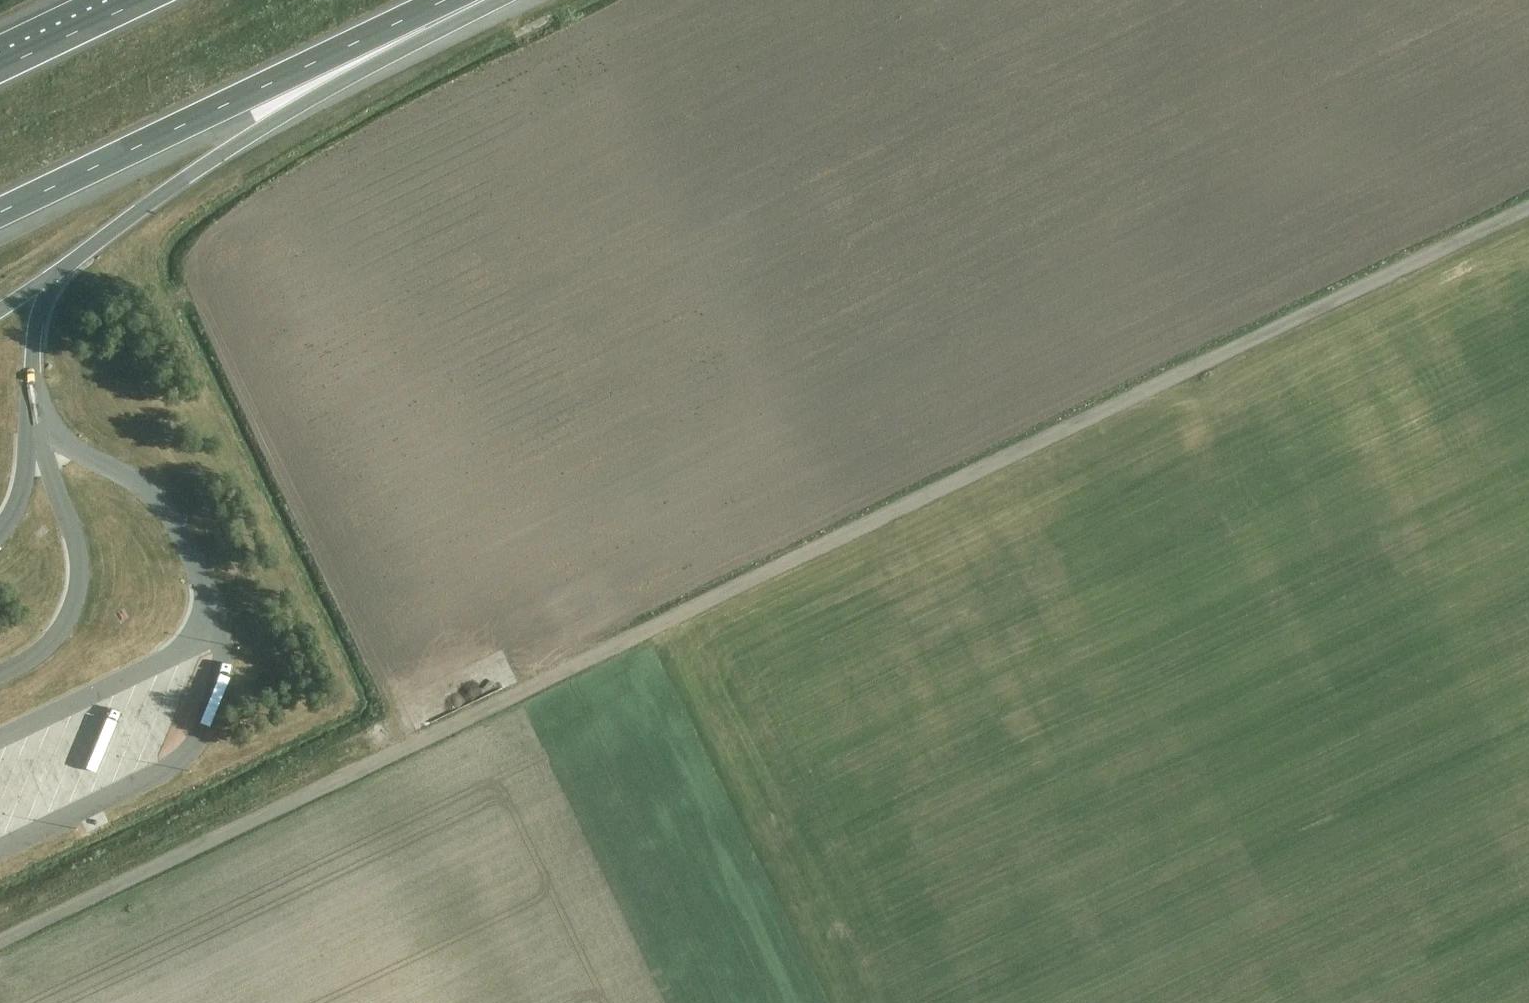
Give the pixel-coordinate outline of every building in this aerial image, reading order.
[(197,674),(213,674),(213,652),(197,652),(197,674)]
